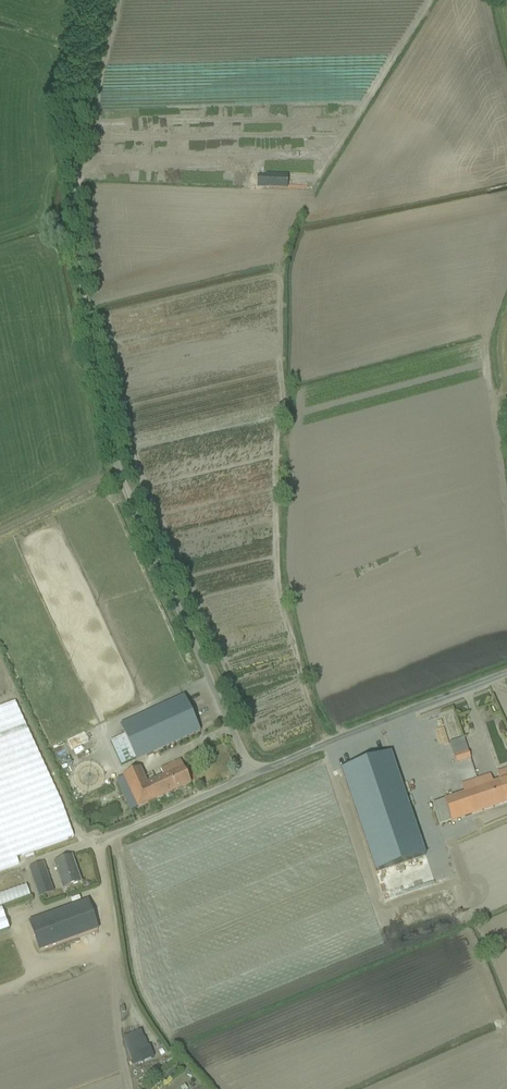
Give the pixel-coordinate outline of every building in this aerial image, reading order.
[(286,189),(287,175),(266,174),(265,188),(286,189)] [(121,766),(136,759),(137,761),(200,732),(184,697),(120,725),(125,736),(110,742),(121,766)] [(45,848),(66,840),(74,837),(71,831),(62,804),(15,703),(0,708),(0,871),(18,865),(15,858),(45,848)] [(454,756),(457,763),(470,759),(468,751),(454,756)] [(383,753),(334,771),(371,873),(420,855),(383,753)] [(161,770),(163,776),(147,784),(140,768),(123,776),(124,778),(117,781),(131,812),(191,784),(180,761),(161,770)] [(497,773),(500,781),(493,783),(490,775),(462,785),(464,793),(444,800),(452,822),(506,803),(506,770),(497,773)] [(64,888),(71,886),(81,883),(80,882),(79,882),(74,869),(76,869),(72,857),(55,863),(64,888)] [(28,869),(39,898),(53,892),(42,864),(28,869)] [(34,897),(30,885),(0,895),(0,909),(34,897)] [(39,951),(56,945),(87,934),(98,930),(87,901),(77,905),(45,916),(29,922),(39,951)] [(2,911),(2,910),(0,910),(0,934),(9,930),(2,911)] [(123,1038),(134,1066),(155,1058),(151,1047),(149,1048),(146,1040),(145,1040),(142,1031),(123,1038)]
